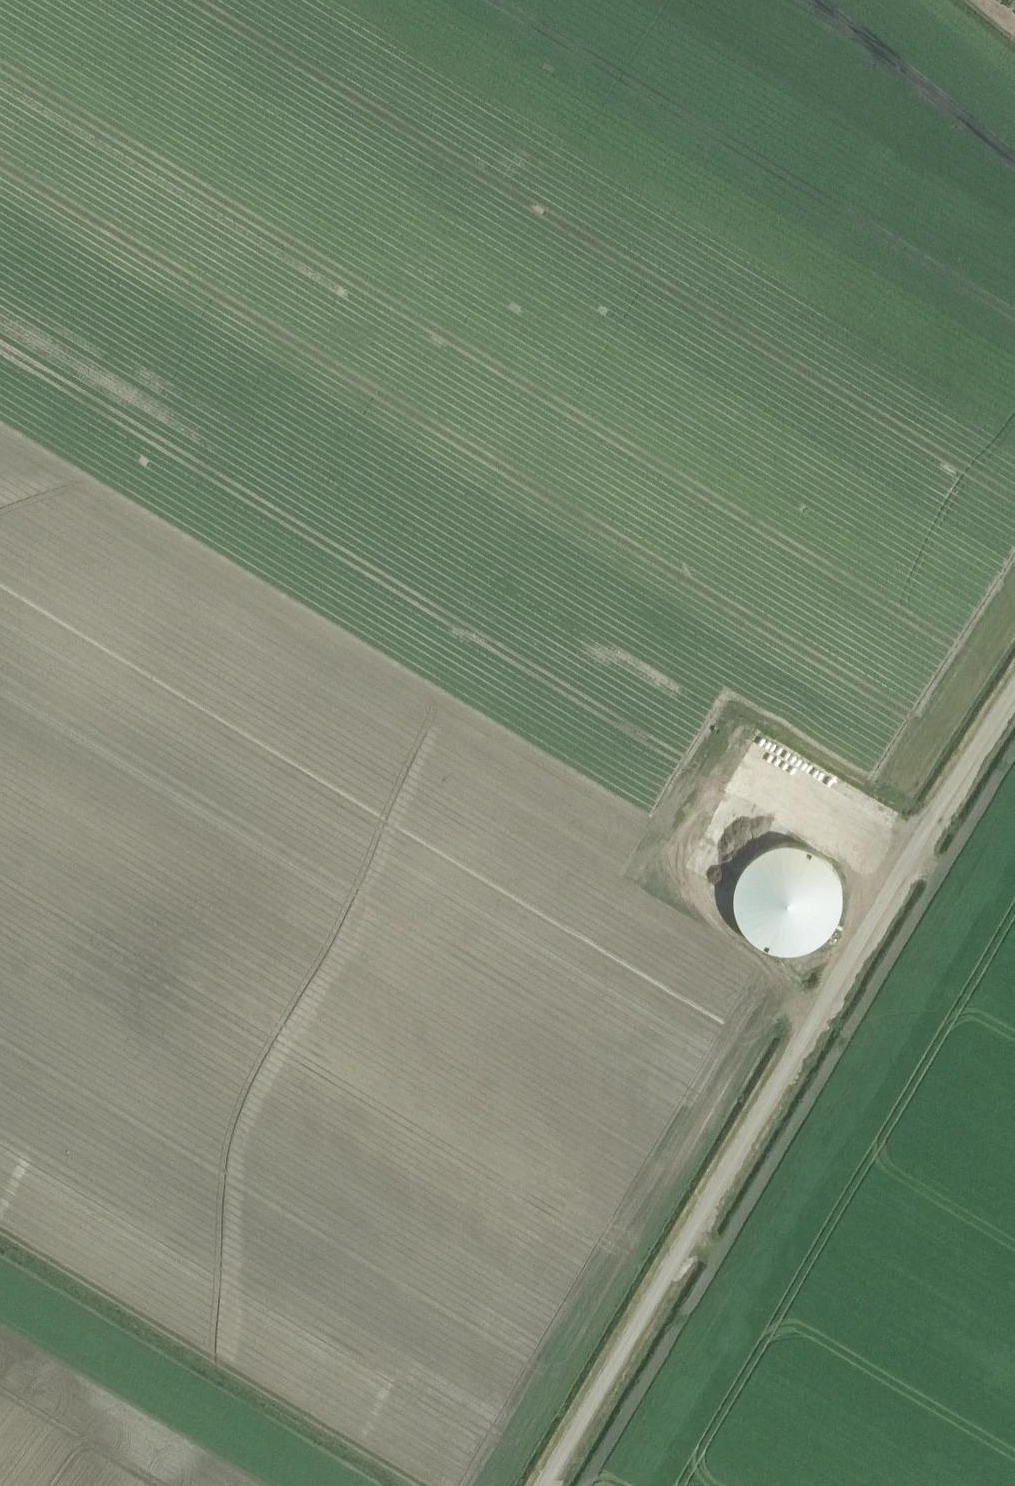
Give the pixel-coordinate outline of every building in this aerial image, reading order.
[(746,924),(757,937),(773,945),(790,948),(807,944),(821,935),(832,922),(838,906),(838,890),(834,875),(824,862),(812,852),(796,847),(780,847),(765,852),(752,862),(743,875),(738,891),(739,908),(746,924)]
